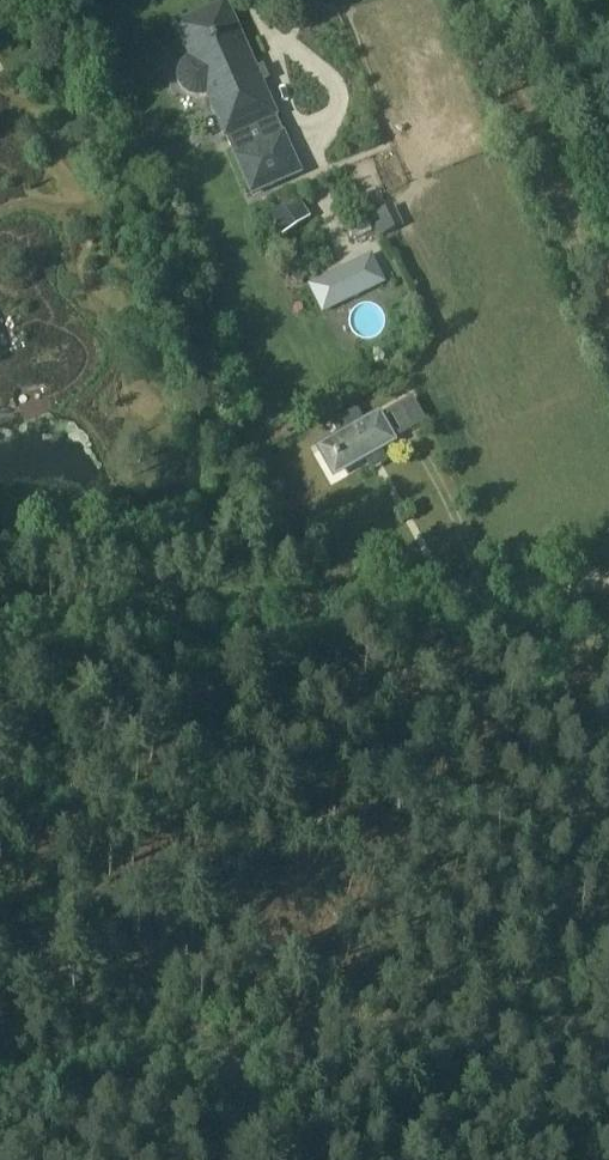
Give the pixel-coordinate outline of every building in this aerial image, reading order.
[(183,41),(191,58),(190,58),(185,61),(181,67),(178,73),(178,81),(181,88),(185,93),(190,96),(196,98),(203,97),(207,96),(224,136),(223,137),(250,198),(302,176),(275,114),(274,115),(262,87),(265,85),(268,83),(270,79),(270,76),(270,73),(268,70),(266,67),(262,65),(258,65),(255,66),(253,67),(233,19),(183,41)] [(354,176),(386,159),(380,149),(349,166),(354,176)] [(310,219),(293,194),(280,202),(282,207),(268,217),(281,237),(310,219)] [(334,312),(380,285),(365,260),(319,287),(334,312)] [(351,339),(365,337),(362,318),(348,320),(351,339)] [(339,460),(344,470),(363,459),(367,457),(365,454),(374,449),(376,452),(393,442),(378,417),(362,426),(355,413),(335,425),(342,438),(328,446),(337,461),(339,460)]
